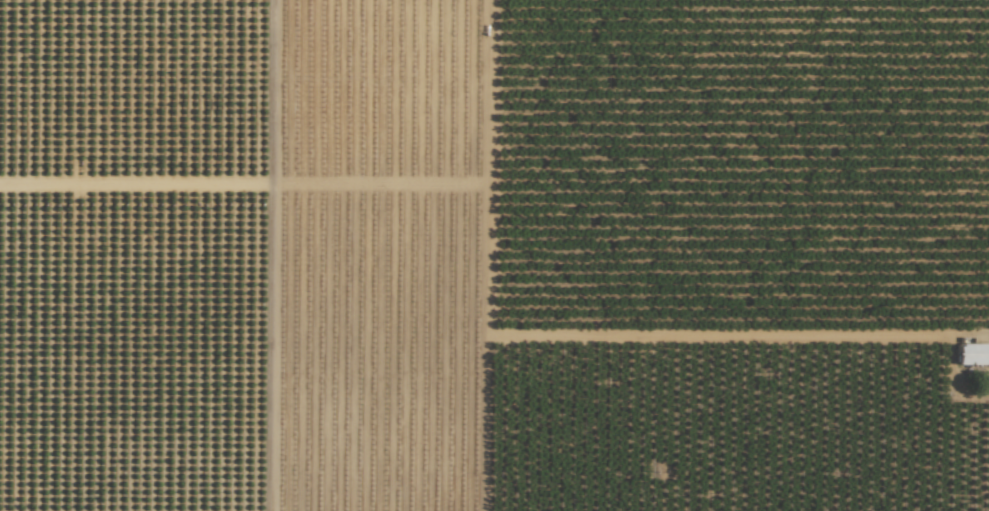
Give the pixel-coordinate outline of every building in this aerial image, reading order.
[(961,345),(961,366),(988,365),(988,344),(961,345)]
